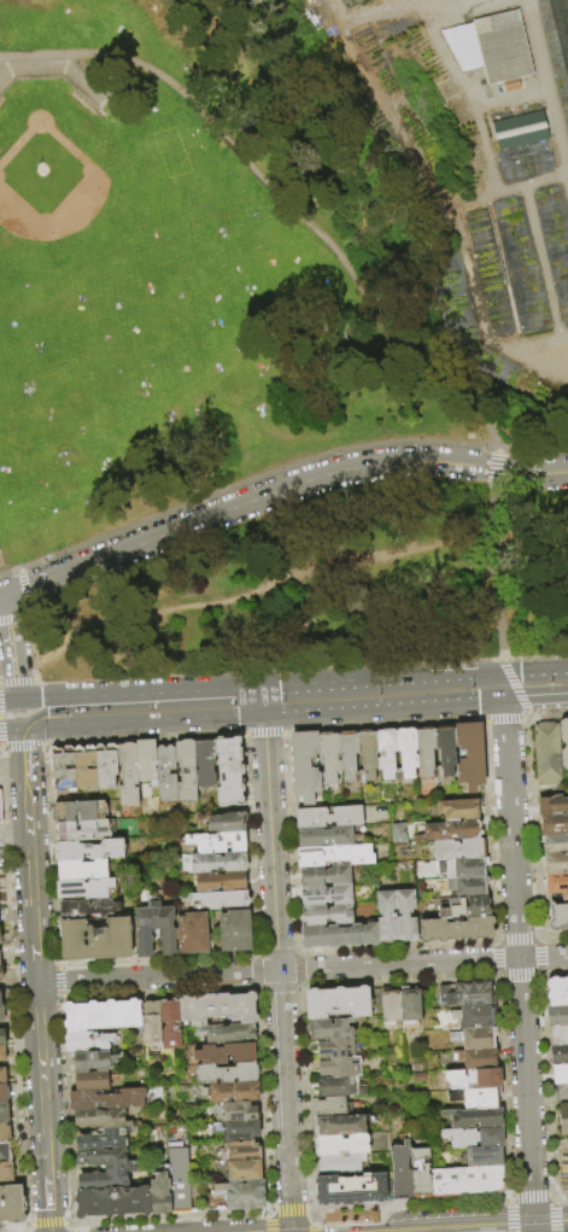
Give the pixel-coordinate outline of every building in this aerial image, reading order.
[(346,8),(343,0),(369,0),(346,8)] [(472,21),(517,10),(532,74),(517,77),(520,87),(504,90),(502,82),(487,86),(472,21)] [(461,37),(476,69),(463,76),(447,45),(461,37)] [(491,123),(541,110),(549,139),(498,151),(491,123)] [(567,719),(567,720),(567,770),(562,770),(561,751),(564,747),(564,745),(560,741),(558,722),(561,722),(562,719),(567,719)] [(453,728),(453,724),(481,722),(485,784),(476,786),(476,793),(467,794),(465,783),(457,783),(456,766),(456,764),(458,763),(458,759),(465,759),(464,751),(458,751),(458,746),(455,746),(453,728)] [(533,725),(538,725),(538,723),(554,723),(554,724),(558,724),(561,780),(561,786),(535,787),(533,725)] [(414,730),(418,729),(421,728),(432,726),(434,728),(435,749),(432,749),(433,770),(432,770),(433,777),(421,778),(421,770),(420,767),(416,767),(415,755),(417,755),(417,751),(415,751),(414,730)] [(434,728),(453,728),(455,746),(455,748),(453,748),(453,753),(456,753),(456,764),(456,766),(452,766),(453,776),(441,777),(441,776),(439,776),(439,771),(437,771),(437,766),(439,766),(438,749),(435,749),(434,728)] [(376,731),(376,730),(381,730),(382,729),(393,729),(396,730),(397,752),(393,752),(394,771),(393,772),(393,780),(382,781),(381,770),(377,770),(377,758),(379,758),(379,752),(377,752),(376,731)] [(397,752),(396,730),(397,730),(398,729),(411,729),(412,730),(414,730),(415,751),(415,755),(416,767),(414,767),(415,778),(403,780),(402,772),(400,751),(397,752)] [(289,732),(317,731),(317,735),(318,754),(316,754),(316,759),(310,760),(310,767),(316,767),(317,772),(320,772),(321,792),(314,793),(314,805),(301,806),(301,796),(293,796),(289,732)] [(336,734),(340,731),(353,731),(357,732),(357,753),(355,753),(356,773),(355,773),(355,782),(344,782),(344,771),(338,772),(338,760),(340,759),(339,754),(338,754),(336,734)] [(357,732),(358,732),(359,731),(370,731),(371,732),(376,731),(377,752),(376,752),(376,758),(377,758),(377,770),(375,770),(375,781),(363,782),(363,773),(362,775),(361,753),(357,753),(357,732)] [(318,754),(317,735),(320,735),(321,734),(330,732),(332,734),(336,734),(338,754),(338,760),(338,772),(336,772),(336,783),(324,784),(324,777),(323,777),(322,755),(318,755),(318,754)] [(244,805),(236,805),(235,802),(228,804),(227,805),(221,806),(219,804),(217,804),(216,788),(219,787),(217,755),(213,755),(213,740),(215,740),(217,736),(223,736),(224,738),(233,738),(232,736),(240,736),(241,745),(239,745),(239,748),(241,747),(241,761),(240,761),(240,764),(244,764),(244,773),(240,773),(241,783),(244,786),(244,790),(241,793),(241,796),(244,796),(244,805)] [(195,788),(197,801),(177,802),(177,798),(176,782),(180,782),(180,761),(175,763),(175,747),(174,741),(180,741),(182,740),(191,738),(193,741),(194,759),(191,759),(191,761),(194,761),(194,766),(194,770),(195,781),(192,781),(192,784),(195,783),(195,788)] [(156,748),(156,763),(150,763),(150,766),(154,766),(154,767),(157,767),(157,786),(157,789),(151,789),(150,781),(137,781),(137,769),(140,769),(140,766),(136,766),(135,743),(135,741),(154,740),(156,748)] [(213,755),(215,764),(213,764),(213,772),(215,771),(216,787),(195,788),(195,783),(195,781),(194,770),(199,770),(199,766),(194,766),(194,761),(194,759),(193,741),(213,740),(213,755)] [(137,781),(137,784),(134,784),(134,788),(137,787),(139,805),(119,806),(118,786),(122,786),(121,765),(117,765),(116,746),(116,745),(122,745),(124,742),(131,742),(134,743),(135,743),(136,766),(137,769),(137,781)] [(117,765),(117,775),(113,775),(115,786),(109,787),(109,788),(100,789),(99,787),(96,787),(95,769),(95,766),(94,747),(95,747),(96,745),(100,743),(103,746),(105,746),(107,743),(113,743),(115,746),(116,746),(117,765)] [(96,787),(88,788),(88,789),(78,790),(77,788),(75,788),(74,769),(74,766),(72,748),(75,746),(78,746),(81,747),(83,747),(86,745),(92,745),(93,747),(94,747),(95,766),(86,766),(87,769),(95,769),(96,787)] [(175,763),(176,770),(169,770),(169,775),(176,775),(176,782),(177,798),(158,799),(157,786),(157,767),(156,763),(156,748),(158,746),(163,745),(164,747),(165,747),(166,745),(171,745),(172,747),(175,747),(175,763)] [(75,788),(66,789),(66,792),(58,792),(55,789),(54,789),(54,788),(52,787),(52,780),(53,778),(53,771),(49,770),(49,761),(52,759),(52,755),(49,753),(49,749),(52,747),(54,747),(57,749),(63,748),(64,746),(70,746),(71,748),(72,748),(74,766),(65,766),(65,769),(74,769),(75,788)] [(561,798),(567,798),(567,815),(540,816),(538,816),(537,799),(545,798),(545,796),(561,795),(561,798)] [(437,801),(480,799),(480,807),(484,807),(485,812),(478,812),(478,819),(475,819),(445,821),(444,814),(437,814),(437,801)] [(54,802),(103,800),(104,801),(106,804),(106,807),(104,810),(104,819),(80,821),(78,821),(78,814),(74,814),(74,822),(55,822),(55,821),(53,819),(52,806),(54,804),(54,802)] [(297,829),(295,829),(294,808),(326,807),(326,814),(333,814),(332,807),(362,805),(362,825),(352,825),(335,827),(335,822),(324,823),(324,827),(297,829)] [(245,831),(219,833),(217,831),(209,831),(207,817),(218,817),(221,814),(226,814),(227,812),(244,812),(244,813),(246,814),(246,821),(244,822),(245,831)] [(540,816),(567,815),(567,834),(543,835),(540,835),(540,823),(539,823),(538,818),(540,818),(540,816)] [(55,822),(74,822),(75,822),(75,830),(81,830),(80,821),(104,819),(107,819),(109,839),(100,840),(77,841),(57,842),(57,840),(54,839),(54,835),(57,834),(55,830),(54,830),(53,825),(55,824),(55,822)] [(445,821),(475,819),(475,824),(478,824),(478,833),(476,833),(476,839),(461,839),(451,840),(432,841),(424,841),(423,824),(445,823),(445,821)] [(403,823),(390,823),(390,842),(404,842),(403,823)] [(298,848),(297,829),(324,827),(335,827),(352,825),(353,845),(298,848)] [(213,853),(199,853),(199,852),(197,852),(195,843),(185,845),(185,835),(206,834),(207,835),(215,835),(217,833),(219,833),(245,831),(246,851),(232,852),(230,847),(226,847),(226,852),(223,852),(213,853)] [(543,835),(567,834),(567,854),(544,856),(543,835)] [(57,842),(77,841),(77,843),(90,843),(90,845),(96,845),(98,846),(101,846),(100,840),(109,839),(123,837),(124,858),(106,859),(93,859),(81,860),(58,862),(54,859),(54,854),(57,852),(54,851),(54,845),(57,842)] [(476,839),(484,837),(485,857),(444,859),(433,860),(432,841),(451,840),(453,842),(457,841),(458,845),(461,843),(461,839),(476,839)] [(299,868),(297,868),(297,859),(299,859),(299,857),(297,857),(295,848),(298,848),(353,845),(370,845),(371,854),(374,853),(374,864),(350,865),(349,860),(323,862),(324,866),(323,866),(299,868)] [(195,872),(191,874),(189,854),(199,853),(213,853),(213,854),(221,854),(221,857),(223,857),(223,852),(226,852),(232,852),(246,851),(246,859),(245,859),(247,862),(247,868),(245,870),(223,871),(223,866),(217,868),(217,870),(209,870),(210,872),(195,872)] [(544,856),(567,854),(567,873),(544,874),(543,863),(540,863),(540,858),(543,858),(543,856),(544,856)] [(485,857),(487,857),(487,865),(485,865),(485,877),(455,878),(453,878),(453,871),(449,871),(449,866),(445,866),(444,859),(485,857)] [(58,862),(81,860),(81,863),(93,862),(93,859),(106,859),(107,878),(93,880),(93,872),(88,874),(88,877),(86,878),(86,880),(58,881),(57,862),(58,862)] [(413,861),(413,878),(442,879),(443,861),(413,861)] [(351,884),(332,886),(332,882),(324,882),(324,886),(301,887),(299,883),(299,882),(299,880),(300,877),(299,868),(323,866),(323,870),(326,870),(326,868),(330,868),(330,866),(350,865),(351,884)] [(195,872),(210,872),(215,872),(216,875),(224,874),(223,871),(245,870),(246,888),(234,889),(234,892),(222,892),(222,887),(209,888),(210,893),(197,893),(195,872)] [(544,874),(567,873),(567,901),(561,901),(561,894),(545,895),(544,874)] [(485,877),(488,877),(488,884),(485,884),(486,897),(456,898),(455,891),(450,892),(450,895),(433,895),(433,883),(441,883),(441,881),(450,881),(450,882),(455,882),(455,878),(485,877)] [(107,878),(115,878),(116,887),(107,888),(107,898),(83,899),(83,897),(57,899),(55,888),(57,888),(55,882),(58,881),(86,880),(93,880),(107,878)] [(303,906),(303,905),(300,904),(300,898),(301,897),(300,887),(301,887),(324,886),(326,886),(326,889),(328,889),(328,887),(332,887),(332,886),(351,884),(352,904),(333,905),(333,901),(326,903),(326,905),(303,906)] [(221,909),(193,911),(193,903),(178,903),(178,893),(193,892),(193,893),(197,893),(210,893),(222,892),(234,892),(247,891),(247,897),(250,898),(250,903),(247,905),(247,906),(221,907),(221,909)] [(376,892),(396,891),(396,892),(398,941),(394,941),(394,942),(388,942),(379,942),(377,922),(376,892)] [(398,941),(396,892),(415,891),(416,910),(412,910),(412,912),(409,912),(409,917),(415,917),(416,941),(414,941),(414,942),(409,942),(409,941),(398,941)] [(456,898),(486,897),(487,897),(487,899),(490,900),(490,904),(487,905),(488,909),(490,909),(490,916),(465,917),(465,915),(457,915),(457,918),(451,918),(450,917),(439,918),(437,916),(437,911),(439,909),(438,903),(447,901),(447,899),(456,898)] [(83,899),(107,898),(112,898),(112,903),(119,901),(121,912),(112,913),(113,917),(106,918),(100,918),(99,913),(84,915),(84,919),(59,921),(58,900),(83,899)] [(136,958),(133,909),(148,907),(147,901),(159,900),(159,906),(174,906),(176,956),(162,957),(162,944),(158,941),(158,935),(160,933),(160,929),(150,930),(151,935),(153,936),(153,940),(151,944),(152,957),(136,958)] [(554,905),(567,904),(567,931),(566,930),(558,930),(555,933),(551,933),(550,930),(547,928),(547,924),(549,922),(547,904),(554,903),(554,905)] [(323,924),(304,926),(304,924),(301,923),(301,917),(303,917),(301,907),(303,907),(303,906),(326,905),(326,909),(328,909),(328,907),(333,906),(333,905),(352,904),(353,923),(351,923),(336,924),(334,924),(334,921),(327,922),(327,924),(323,924)] [(218,915),(228,913),(227,911),(250,910),(251,951),(219,952),(218,915)] [(177,954),(175,916),(185,916),(185,912),(206,911),(209,952),(177,954)] [(59,921),(84,919),(86,919),(86,926),(92,926),(92,928),(106,928),(106,918),(113,917),(129,916),(131,957),(62,962),(59,921)] [(490,916),(491,916),(493,918),(493,922),(492,924),(492,929),(494,932),(494,935),(492,939),(487,939),(485,938),(475,938),(474,940),(470,940),(468,939),(461,939),(458,941),(455,941),(453,940),(446,940),(444,941),(439,942),(438,940),(429,941),(427,942),(422,942),(418,940),(418,935),(421,933),(421,928),(418,927),(418,922),(420,921),(445,918),(446,923),(467,922),(465,917),(490,916)] [(379,942),(376,946),(370,946),(369,945),(359,945),(358,946),(353,947),(351,945),(338,946),(336,947),(330,948),(329,946),(311,947),(309,950),(304,950),(300,946),(300,940),(301,939),(301,935),(299,934),(299,928),(301,926),(304,926),(323,924),(323,928),(328,927),(328,924),(334,924),(336,924),(336,928),(351,927),(351,923),(353,923),(359,923),(359,926),(365,926),(365,923),(377,922),(379,942)] [(566,977),(567,977),(567,1007),(549,1008),(547,1000),(546,1000),(545,995),(547,993),(547,989),(545,988),(545,983),(547,981),(547,980),(550,980),(551,977),(556,977),(557,980),(564,980),(566,977)] [(461,1006),(453,1006),(453,1004),(449,1004),(449,1006),(439,1008),(438,985),(453,985),(453,982),(488,981),(490,994),(494,994),(494,1004),(490,1005),(461,1006)] [(381,993),(381,1006),(373,1006),(374,1017),(371,1017),(371,1016),(353,1017),(350,1017),(350,1011),(327,1014),(327,1018),(309,1020),(305,1020),(304,989),(308,989),(309,988),(315,987),(317,989),(334,988),(335,986),(341,986),(342,987),(358,987),(359,986),(364,985),(369,983),(371,987),(371,988),(380,988),(381,993)] [(420,991),(421,1020),(416,1020),(416,1027),(402,1028),(402,1021),(400,992),(420,991)] [(180,999),(182,995),(187,995),(189,998),(204,998),(204,995),(215,994),(215,997),(217,997),(217,994),(229,994),(229,995),(246,994),(248,992),(252,992),(254,993),(257,995),(257,999),(256,1002),(256,1014),(258,1016),(258,1021),(254,1023),(253,1023),(240,1023),(240,1021),(232,1022),(230,1017),(206,1018),(206,1026),(200,1026),(191,1027),(191,1022),(181,1022),(180,999)] [(400,992),(402,1021),(393,1021),(394,1027),(382,1027),(381,1006),(381,993),(400,992)] [(141,1004),(142,1027),(86,1030),(86,1032),(92,1032),(94,1034),(116,1033),(116,1041),(109,1043),(109,1051),(69,1053),(68,1053),(65,1051),(65,1045),(66,1044),(66,1043),(64,1041),(64,1037),(66,1034),(66,1029),(64,1027),(64,1022),(65,1020),(66,1012),(63,1011),(63,1006),(66,1002),(70,1002),(72,1004),(88,1003),(89,1002),(95,1002),(96,1003),(106,1003),(107,1000),(113,999),(115,1002),(128,1002),(130,999),(136,998),(137,1002),(141,1000),(141,1004)] [(160,1000),(169,999),(171,998),(175,998),(177,999),(180,999),(181,1022),(182,1049),(163,1049),(160,1003),(160,1000)] [(163,1049),(163,1050),(151,1051),(150,1046),(146,1046),(144,1043),(142,1043),(142,1027),(141,1004),(144,1004),(145,1002),(152,1002),(153,1004),(153,1002),(159,1002),(160,1003),(163,1049)] [(462,1028),(458,1028),(457,1021),(451,1021),(450,1011),(461,1010),(461,1006),(490,1005),(491,1006),(492,1006),(493,1024),(491,1024),(491,1027),(462,1028)] [(549,1008),(567,1007),(567,1026),(550,1027),(547,1027),(546,1008),(549,1008)] [(350,1017),(353,1017),(355,1022),(347,1022),(347,1027),(351,1027),(352,1037),(317,1039),(310,1039),(309,1028),(308,1027),(308,1022),(309,1021),(309,1020),(327,1018),(350,1017)] [(240,1023),(253,1023),(253,1028),(256,1028),(256,1040),(241,1040),(242,1044),(223,1044),(215,1045),(207,1045),(207,1032),(200,1033),(200,1026),(206,1026),(240,1023)] [(550,1027),(567,1026),(567,1046),(551,1046),(550,1041),(549,1037),(550,1027)] [(463,1050),(462,1041),(449,1043),(449,1032),(462,1032),(462,1028),(491,1027),(496,1027),(497,1035),(494,1037),(494,1049),(463,1050)] [(352,1037),(353,1037),(355,1056),(317,1058),(317,1051),(316,1050),(316,1046),(317,1045),(317,1039),(352,1037)] [(207,1045),(215,1045),(215,1047),(223,1047),(223,1044),(242,1044),(254,1043),(256,1063),(235,1064),(233,1064),(232,1058),(229,1058),(229,1055),(226,1055),(227,1064),(215,1064),(201,1065),(201,1061),(194,1061),(193,1051),(203,1051),(201,1045),(207,1045)] [(551,1046),(567,1046),(567,1065),(551,1065),(550,1065),(549,1047),(551,1046)] [(463,1069),(463,1061),(452,1061),(451,1053),(456,1053),(456,1051),(463,1050),(494,1049),(497,1049),(497,1057),(496,1057),(497,1068),(467,1069),(463,1069)] [(109,1051),(109,1055),(118,1055),(118,1062),(112,1063),(112,1067),(109,1070),(107,1070),(96,1072),(95,1072),(95,1068),(88,1069),(88,1072),(75,1073),(74,1058),(69,1058),(69,1053),(109,1051)] [(317,1058),(355,1056),(358,1056),(358,1065),(352,1065),(352,1069),(356,1069),(357,1075),(356,1075),(318,1078),(318,1070),(317,1069),(317,1065),(318,1065),(317,1058)] [(256,1063),(257,1063),(258,1069),(258,1073),(257,1082),(209,1085),(195,1085),(194,1065),(201,1065),(215,1064),(215,1069),(235,1068),(235,1064),(256,1063)] [(551,1065),(567,1065),(567,1085),(552,1086),(551,1065)] [(462,1090),(456,1090),(456,1088),(449,1088),(449,1081),(444,1081),(444,1070),(463,1069),(463,1076),(467,1075),(467,1069),(497,1068),(500,1068),(502,1087),(494,1087),(476,1088),(475,1084),(467,1084),(467,1090),(462,1090)] [(75,1073),(88,1072),(88,1073),(95,1073),(96,1073),(96,1072),(107,1070),(109,1090),(76,1091),(75,1073)] [(318,1078),(356,1075),(357,1088),(363,1088),(364,1094),(344,1096),(323,1097),(317,1097),(316,1078),(318,1078)] [(257,1082),(259,1081),(259,1102),(248,1102),(213,1104),(210,1104),(210,1097),(207,1097),(206,1098),(201,1098),(199,1098),(199,1086),(203,1086),(203,1087),(209,1087),(209,1085),(257,1082)] [(7,1103),(0,1103),(0,1084),(6,1084),(7,1084),(8,1103),(7,1103)] [(463,1109),(463,1102),(447,1102),(446,1093),(462,1092),(462,1090),(467,1090),(476,1088),(494,1087),(494,1088),(499,1088),(500,1096),(497,1096),(498,1107),(496,1107),(496,1108),(480,1108),(480,1105),(475,1105),(475,1108),(463,1109)] [(69,1092),(95,1091),(95,1094),(122,1093),(121,1090),(145,1088),(146,1097),(144,1097),(145,1108),(69,1111),(69,1103),(71,1103),(71,1100),(69,1100),(69,1092)] [(323,1097),(344,1096),(345,1103),(351,1103),(351,1115),(315,1117),(315,1100),(323,1100),(323,1097)] [(213,1104),(248,1102),(250,1108),(257,1107),(258,1121),(226,1122),(226,1121),(221,1121),(221,1120),(215,1120),(213,1104)] [(8,1122),(0,1123),(0,1103),(7,1103),(8,1122)] [(558,1104),(567,1104),(567,1136),(560,1137),(558,1104)] [(461,1128),(451,1129),(450,1117),(440,1117),(440,1110),(463,1109),(475,1108),(480,1108),(496,1108),(500,1107),(502,1126),(479,1127),(461,1128)] [(74,1111),(123,1110),(123,1115),(124,1115),(125,1121),(131,1121),(133,1127),(130,1128),(130,1133),(125,1133),(125,1142),(124,1142),(124,1148),(76,1150),(76,1135),(88,1134),(89,1133),(95,1132),(98,1134),(103,1134),(101,1125),(96,1125),(95,1127),(89,1128),(88,1125),(75,1126),(74,1111)] [(315,1117),(351,1115),(369,1114),(369,1121),(363,1121),(364,1134),(347,1135),(341,1135),(315,1137),(315,1135),(314,1134),(312,1128),(315,1127),(312,1126),(312,1120),(315,1117)] [(226,1122),(258,1121),(259,1120),(260,1137),(253,1138),(253,1139),(252,1140),(226,1142),(224,1142),(222,1138),(221,1134),(223,1132),(226,1132),(226,1128),(222,1128),(222,1122),(226,1122)] [(8,1142),(0,1142),(0,1123),(8,1122),(10,1142),(8,1142)] [(500,1145),(488,1146),(480,1146),(479,1146),(479,1145),(464,1146),(464,1149),(451,1149),(451,1135),(441,1137),(441,1129),(451,1129),(461,1128),(461,1129),(475,1128),(476,1132),(479,1132),(479,1127),(502,1126),(503,1145),(500,1145)] [(315,1137),(341,1135),(341,1139),(347,1139),(347,1135),(364,1134),(368,1134),(369,1154),(365,1154),(347,1155),(347,1151),(338,1151),(338,1155),(318,1156),(316,1156),(315,1154),(314,1148),(316,1145),(314,1144),(314,1138),(315,1137)] [(392,1199),(391,1184),(392,1184),(391,1160),(390,1160),(390,1146),(402,1146),(402,1139),(409,1139),(409,1149),(410,1157),(408,1157),(408,1163),(408,1169),(410,1169),(410,1170),(411,1197),(411,1198),(392,1199)] [(226,1142),(252,1140),(252,1146),(259,1145),(259,1146),(260,1146),(260,1149),(263,1150),(264,1155),(262,1156),(262,1158),(259,1158),(260,1160),(224,1161),(223,1151),(224,1151),(222,1149),(222,1145),(224,1143),(226,1143),(226,1142)] [(10,1162),(0,1162),(0,1142),(8,1142),(8,1144),(11,1143),(11,1150),(10,1150),(10,1154),(12,1154),(12,1160),(10,1160),(10,1162)] [(467,1167),(465,1148),(479,1146),(480,1146),(481,1149),(488,1148),(488,1146),(500,1145),(502,1166),(490,1166),(490,1163),(486,1163),(486,1166),(467,1167)] [(76,1150),(124,1148),(127,1148),(127,1161),(133,1161),(133,1167),(136,1167),(136,1172),(128,1173),(128,1186),(123,1186),(104,1187),(93,1189),(78,1189),(77,1174),(90,1174),(92,1172),(96,1172),(99,1173),(105,1173),(104,1163),(98,1163),(96,1166),(92,1167),(89,1164),(77,1166),(76,1150)] [(187,1148),(191,1214),(171,1214),(171,1213),(171,1195),(168,1149),(187,1148)] [(410,1157),(409,1149),(428,1148),(428,1158),(418,1158),(420,1163),(429,1162),(429,1168),(427,1169),(427,1173),(429,1174),(431,1196),(429,1196),(428,1197),(423,1198),(422,1196),(420,1196),(418,1198),(415,1198),(412,1197),(411,1197),(410,1170),(416,1170),(416,1168),(411,1168),(410,1161),(411,1161),(411,1160),(410,1160),(410,1157)] [(338,1155),(347,1155),(365,1154),(365,1161),(361,1162),(361,1173),(320,1175),(320,1174),(318,1174),(317,1160),(318,1160),(318,1156),(338,1155)] [(224,1161),(260,1160),(262,1179),(228,1181),(228,1180),(226,1180),(223,1176),(223,1174),(226,1170),(227,1170),(226,1167),(224,1167),(223,1161),(224,1161)] [(560,1162),(567,1161),(567,1191),(561,1191),(561,1183),(558,1183),(558,1170),(561,1170),(560,1162)] [(13,1181),(0,1182),(0,1162),(10,1162),(12,1162),(13,1181)] [(429,1169),(467,1167),(486,1166),(490,1166),(502,1166),(504,1166),(505,1186),(498,1195),(431,1197),(431,1196),(429,1174),(429,1169)] [(151,1196),(152,1196),(152,1180),(154,1180),(154,1173),(166,1172),(168,1180),(169,1180),(169,1196),(171,1195),(171,1213),(169,1213),(168,1215),(164,1215),(163,1213),(160,1214),(158,1215),(154,1215),(153,1214),(152,1214),(151,1196)] [(320,1175),(361,1173),(385,1172),(386,1201),(382,1201),(382,1202),(376,1203),(376,1201),(361,1202),(361,1203),(356,1204),(356,1203),(352,1203),(352,1204),(341,1204),(341,1203),(338,1203),(338,1204),(333,1205),(333,1203),(327,1204),(327,1205),(321,1205),(321,1204),(316,1204),(316,1201),(315,1201),(315,1195),(316,1195),(316,1184),(314,1184),(314,1178),(315,1178),(315,1176),(320,1175)] [(227,1204),(224,1203),(224,1197),(215,1197),(215,1185),(226,1184),(226,1181),(228,1181),(262,1179),(264,1179),(267,1209),(227,1210),(227,1204)] [(1,1224),(0,1224),(0,1185),(21,1184),(22,1196),(24,1197),(25,1202),(22,1204),(23,1214),(24,1215),(25,1216),(25,1218),(25,1220),(23,1222),(19,1222),(18,1221),(17,1220),(13,1220),(12,1222),(7,1222),(6,1221),(2,1221),(1,1224)] [(78,1189),(93,1189),(93,1190),(99,1190),(99,1191),(105,1191),(104,1187),(123,1186),(123,1190),(139,1189),(139,1186),(148,1185),(148,1196),(151,1196),(151,1213),(150,1215),(145,1215),(142,1213),(124,1214),(122,1218),(118,1218),(117,1215),(112,1215),(111,1218),(107,1218),(105,1215),(84,1216),(82,1220),(78,1220),(75,1218),(75,1213),(77,1210),(77,1203),(75,1202),(75,1197),(77,1195),(76,1189),(78,1189)]
